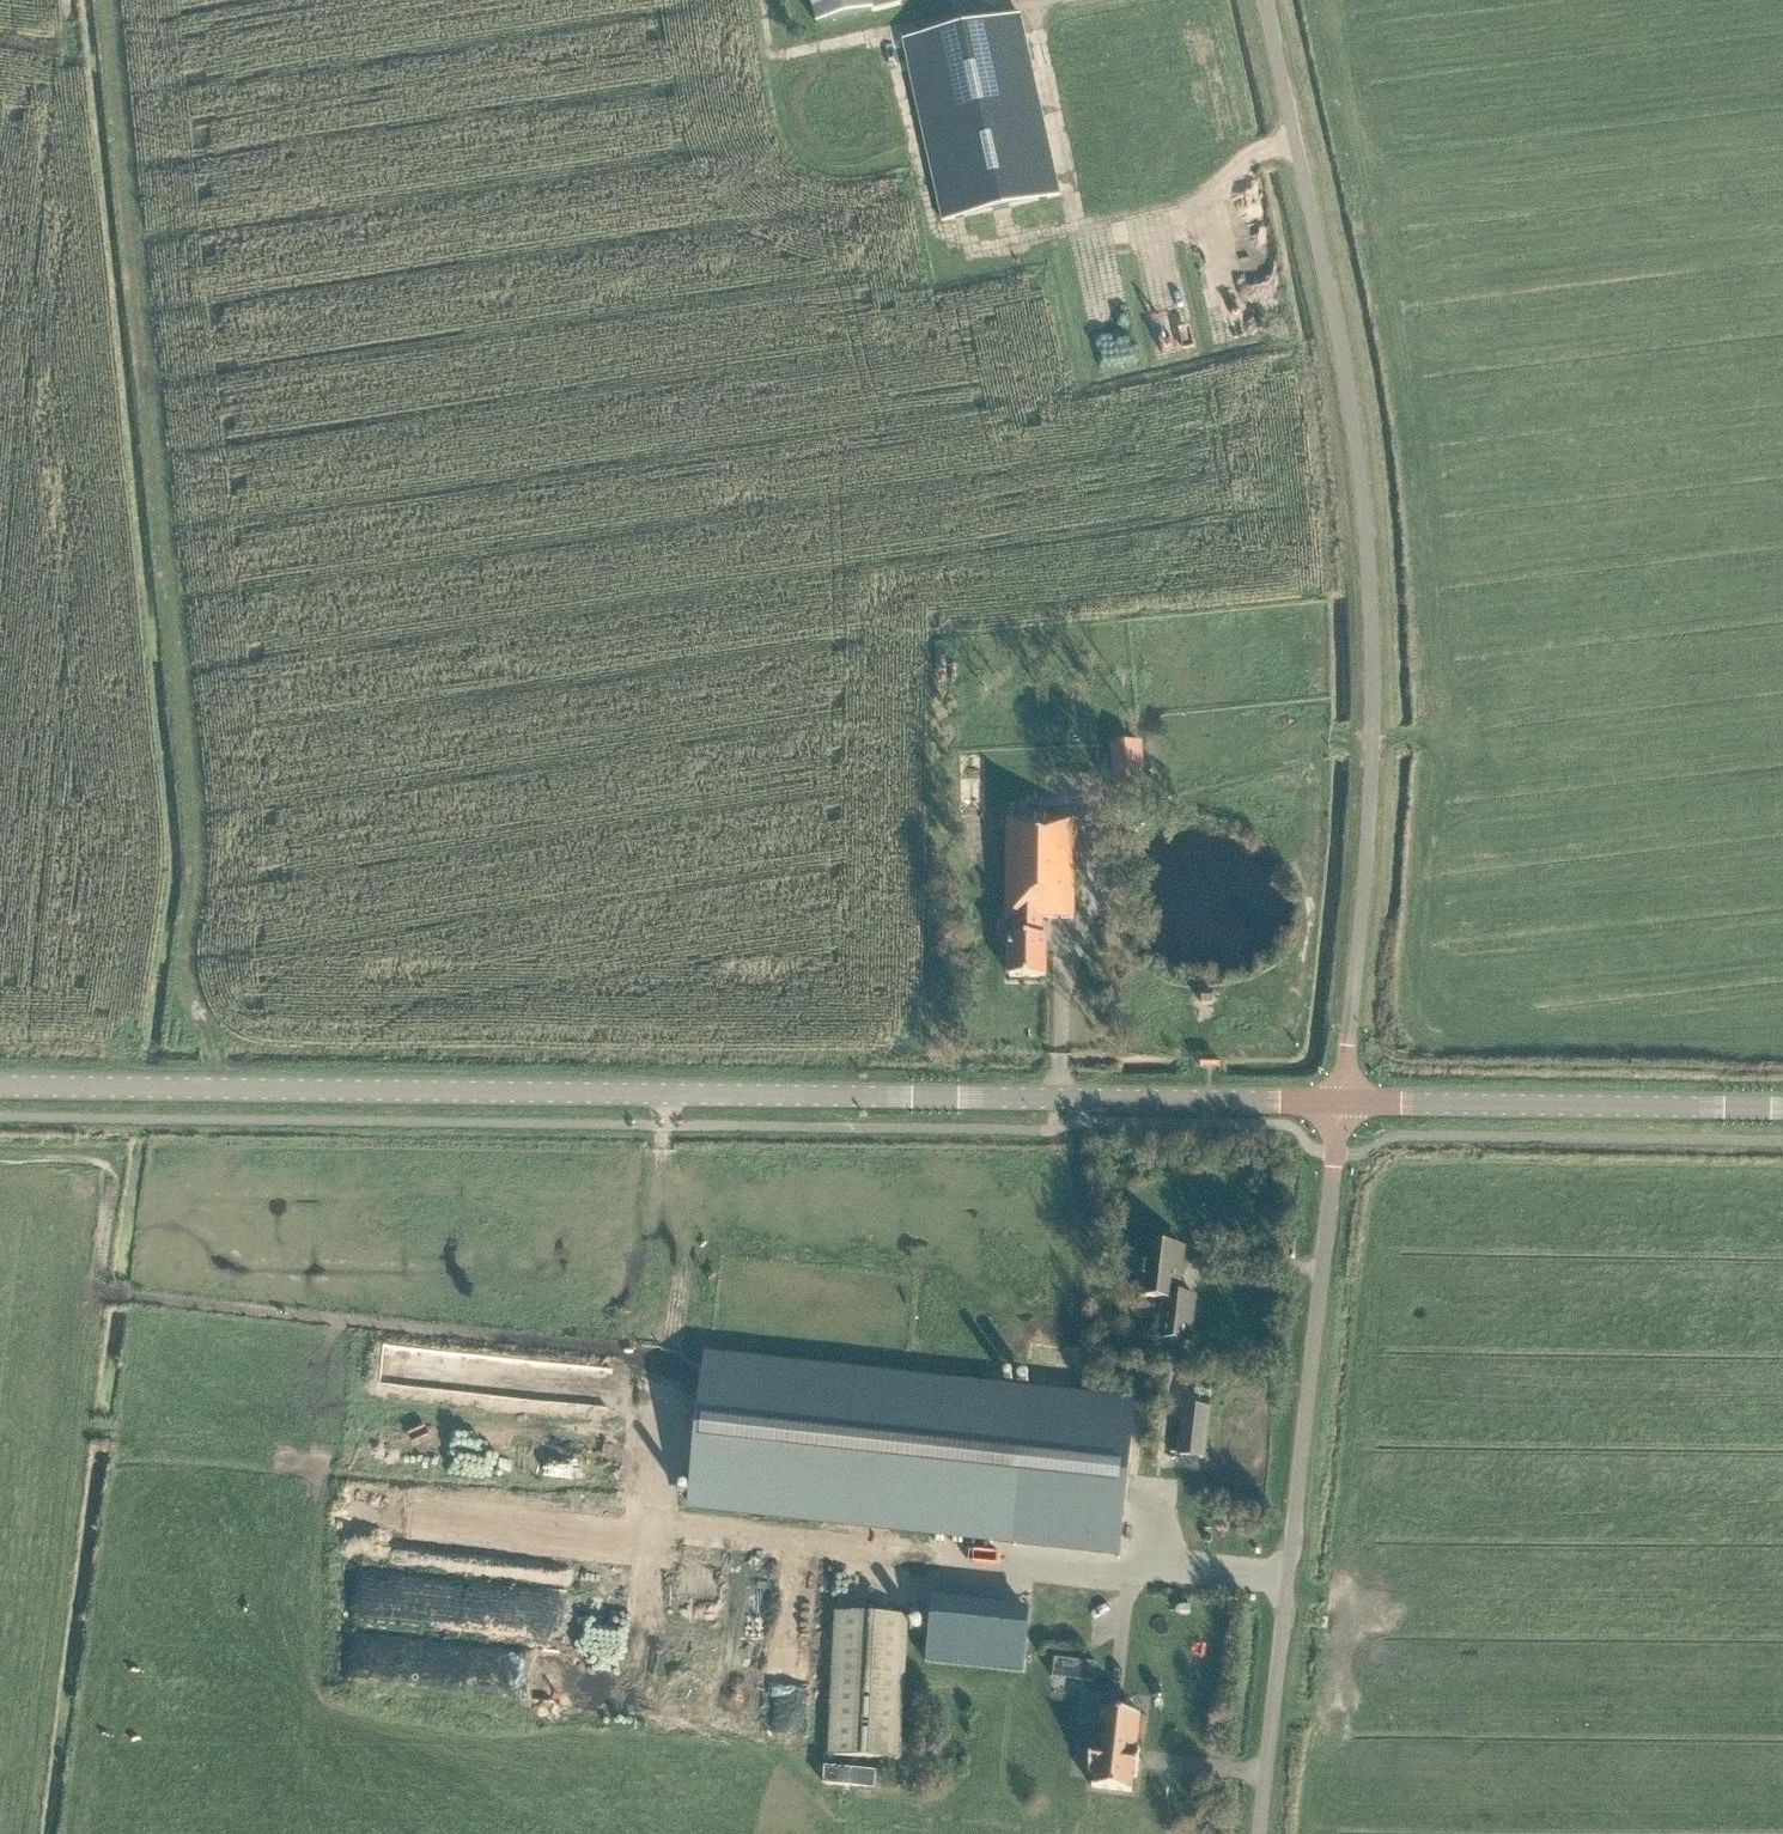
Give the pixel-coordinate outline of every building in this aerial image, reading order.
[(816,26),(875,11),(872,0),(809,0),(816,26)] [(943,222),(1059,196),(1020,17),(903,42),(943,222)] [(1139,744),(1118,746),(1113,746),(1116,784),(1143,782),(1139,744)] [(1007,819),(1006,918),(1014,918),(1014,937),(1010,937),(1009,976),(1044,977),(1045,937),(1042,937),(1042,918),(1073,918),(1074,840),(1078,840),(1078,820),(1007,819)] [(1202,994),(1202,1005),(1213,1005),(1213,995),(1202,994)] [(1138,1243),(1135,1276),(1141,1277),(1139,1297),(1164,1300),(1161,1323),(1159,1341),(1190,1344),(1192,1326),(1195,1297),(1178,1295),(1183,1248),(1138,1243)] [(692,1490),(690,1505),(1010,1541),(1120,1553),(1136,1405),(1026,1393),(1002,1391),(900,1380),(706,1359),(693,1474),(692,1490)] [(1183,1422),(1179,1455),(1204,1458),(1209,1410),(1194,1409),(1192,1423),(1183,1422)] [(932,1605),(926,1662),(1024,1673),(1030,1615),(932,1605)] [(900,1761),(908,1617),(837,1613),(828,1757),(900,1761)] [(1079,1662),(1077,1681),(1096,1683),(1098,1664),(1079,1662)] [(1141,1716),(1101,1711),(1097,1746),(1092,1746),(1089,1774),(1094,1775),(1093,1788),(1132,1793),(1134,1779),(1137,1780),(1140,1751),(1137,1751),(1141,1716)]
